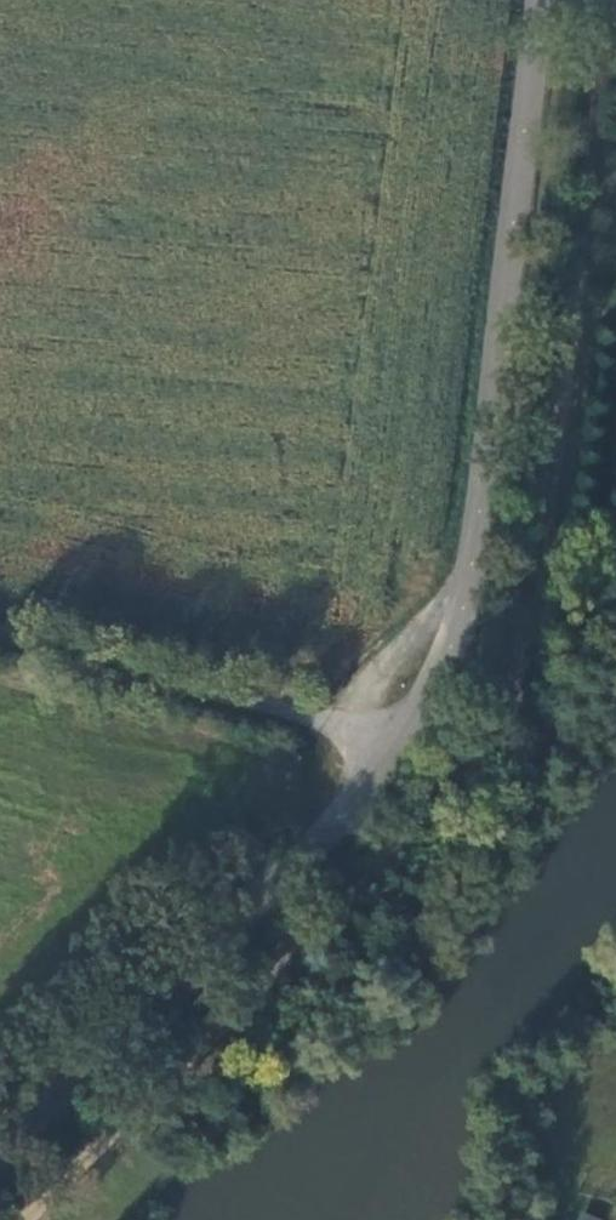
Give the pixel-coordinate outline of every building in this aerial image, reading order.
[(602,1219),(579,1212),(576,1219),(602,1219)]
